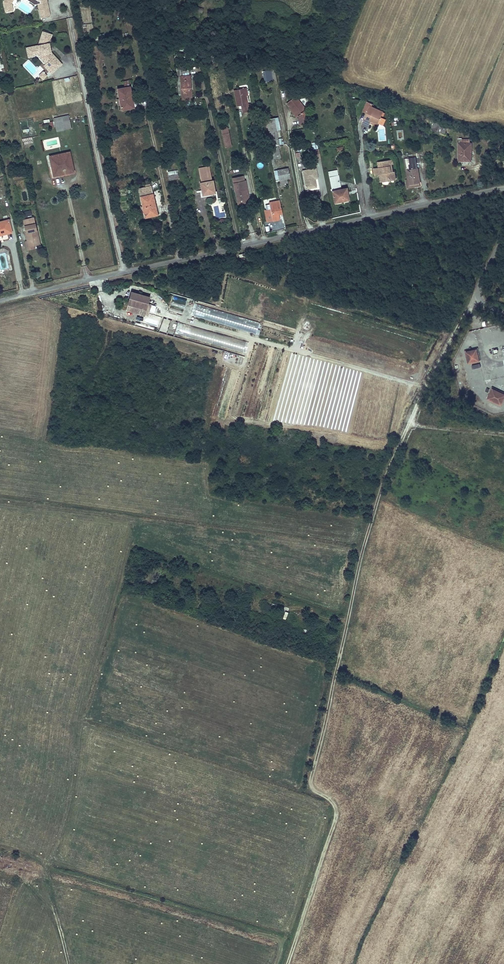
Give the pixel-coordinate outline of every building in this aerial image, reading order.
[(51,74),(63,64),(51,51),(50,43),(52,35),(52,34),(42,31),(38,45),(25,47),(27,58),(37,56),(41,57),(41,61),(45,65),(45,67),(51,74)] [(265,82),(273,80),(271,69),(263,71),(265,82)] [(43,80),(48,75),(43,71),(39,76),(43,80)] [(191,94),(190,76),(189,76),(189,72),(183,72),(183,76),(180,76),(180,77),(182,95),(191,94)] [(132,99),(130,87),(128,81),(123,82),(125,88),(117,89),(122,110),(132,108),(130,100),(132,99)] [(247,104),(246,96),(244,88),(234,90),(237,106),(241,106),(242,112),(250,110),(249,104),(247,104)] [(308,123),(306,109),(295,96),(286,103),(290,108),(294,113),(293,114),(296,117),(298,116),(300,124),(308,123)] [(378,124),(383,112),(371,107),(372,104),(367,102),(364,109),(368,111),(367,114),(362,124),(366,126),(369,127),(370,123),(372,120),(378,124)] [(65,130),(63,121),(69,120),(68,115),(54,118),(55,121),(56,127),(57,132),(65,130)] [(277,131),(274,118),(273,118),(266,120),(269,132),(272,147),(278,145),(279,145),(276,131),(277,131)] [(71,128),(70,120),(69,120),(63,121),(65,130),(71,128)] [(445,134),(447,126),(434,121),(432,131),(445,134)] [(231,146),(227,129),(222,130),(225,147),(231,146)] [(471,161),(471,143),(470,143),(470,140),(459,140),(459,159),(465,159),(465,161),(471,161)] [(281,158),(278,145),(272,147),(274,159),(281,158)] [(320,158),(319,149),(311,151),(312,159),(320,158)] [(74,172),(70,156),(61,158),(60,154),(49,156),(52,168),(55,167),(57,175),(74,172)] [(420,183),(416,157),(405,159),(409,179),(410,185),(420,183)] [(392,172),(391,165),(393,164),(392,160),(378,162),(379,168),(374,168),(375,175),(380,174),(381,174),(382,176),(380,176),(381,182),(390,181),(390,179),(395,178),(394,172),(392,172)] [(215,193),(212,180),(212,181),(209,167),(198,169),(201,183),(200,183),(202,195),(215,193)] [(318,178),(316,168),(303,171),(306,189),(316,187),(315,180),(314,180),(313,179),(315,179),(318,178)] [(285,179),(283,169),(277,170),(279,179),(279,181),(285,179)] [(178,179),(177,170),(168,172),(169,180),(178,179)] [(341,189),(338,175),(337,172),(337,170),(334,170),(335,173),(329,174),(334,202),(349,200),(346,188),(341,189)] [(247,189),(245,181),(244,181),(243,176),(233,178),(237,200),(246,199),(244,190),(247,189)] [(420,186),(420,183),(410,185),(409,179),(406,180),(407,189),(420,186)] [(155,207),(152,194),(151,186),(150,186),(145,187),(139,189),(141,197),(140,197),(143,207),(144,211),(142,211),(143,213),(144,213),(145,218),(156,215),(154,207),(155,207)] [(248,201),(248,200),(249,200),(249,199),(249,198),(247,189),(244,190),(246,199),(237,200),(238,204),(245,203),(246,203),(246,202),(247,202),(248,202),(248,201)] [(282,212),(280,201),(272,202),(273,204),(269,205),(270,209),(265,210),(267,222),(272,221),(280,219),(279,214),(278,212),(282,212)] [(219,213),(218,207),(215,207),(216,217),(225,216),(224,212),(219,213)] [(35,224),(34,218),(23,220),(24,226),(35,224)] [(9,220),(0,222),(0,235),(7,233),(7,231),(11,230),(9,220)] [(40,245),(35,224),(24,226),(27,241),(28,247),(34,246),(40,245)] [(28,247),(27,241),(25,241),(27,249),(35,248),(34,246),(28,247)] [(11,258),(0,258),(0,270),(11,270),(11,258)] [(405,279),(401,278),(400,280),(403,281),(402,284),(406,285),(407,283),(410,284),(409,290),(421,293),(423,287),(426,288),(427,285),(422,284),(405,279)] [(150,296),(130,291),(125,311),(145,316),(150,296)] [(190,316),(259,334),(262,322),(194,305),(193,310),(192,310),(190,316)] [(247,347),(248,342),(178,323),(175,333),(246,352),(247,347)] [(477,349),(467,352),(469,363),(480,360),(477,349)] [(492,388),(488,396),(502,404),(503,400),(503,394),(492,388)]
